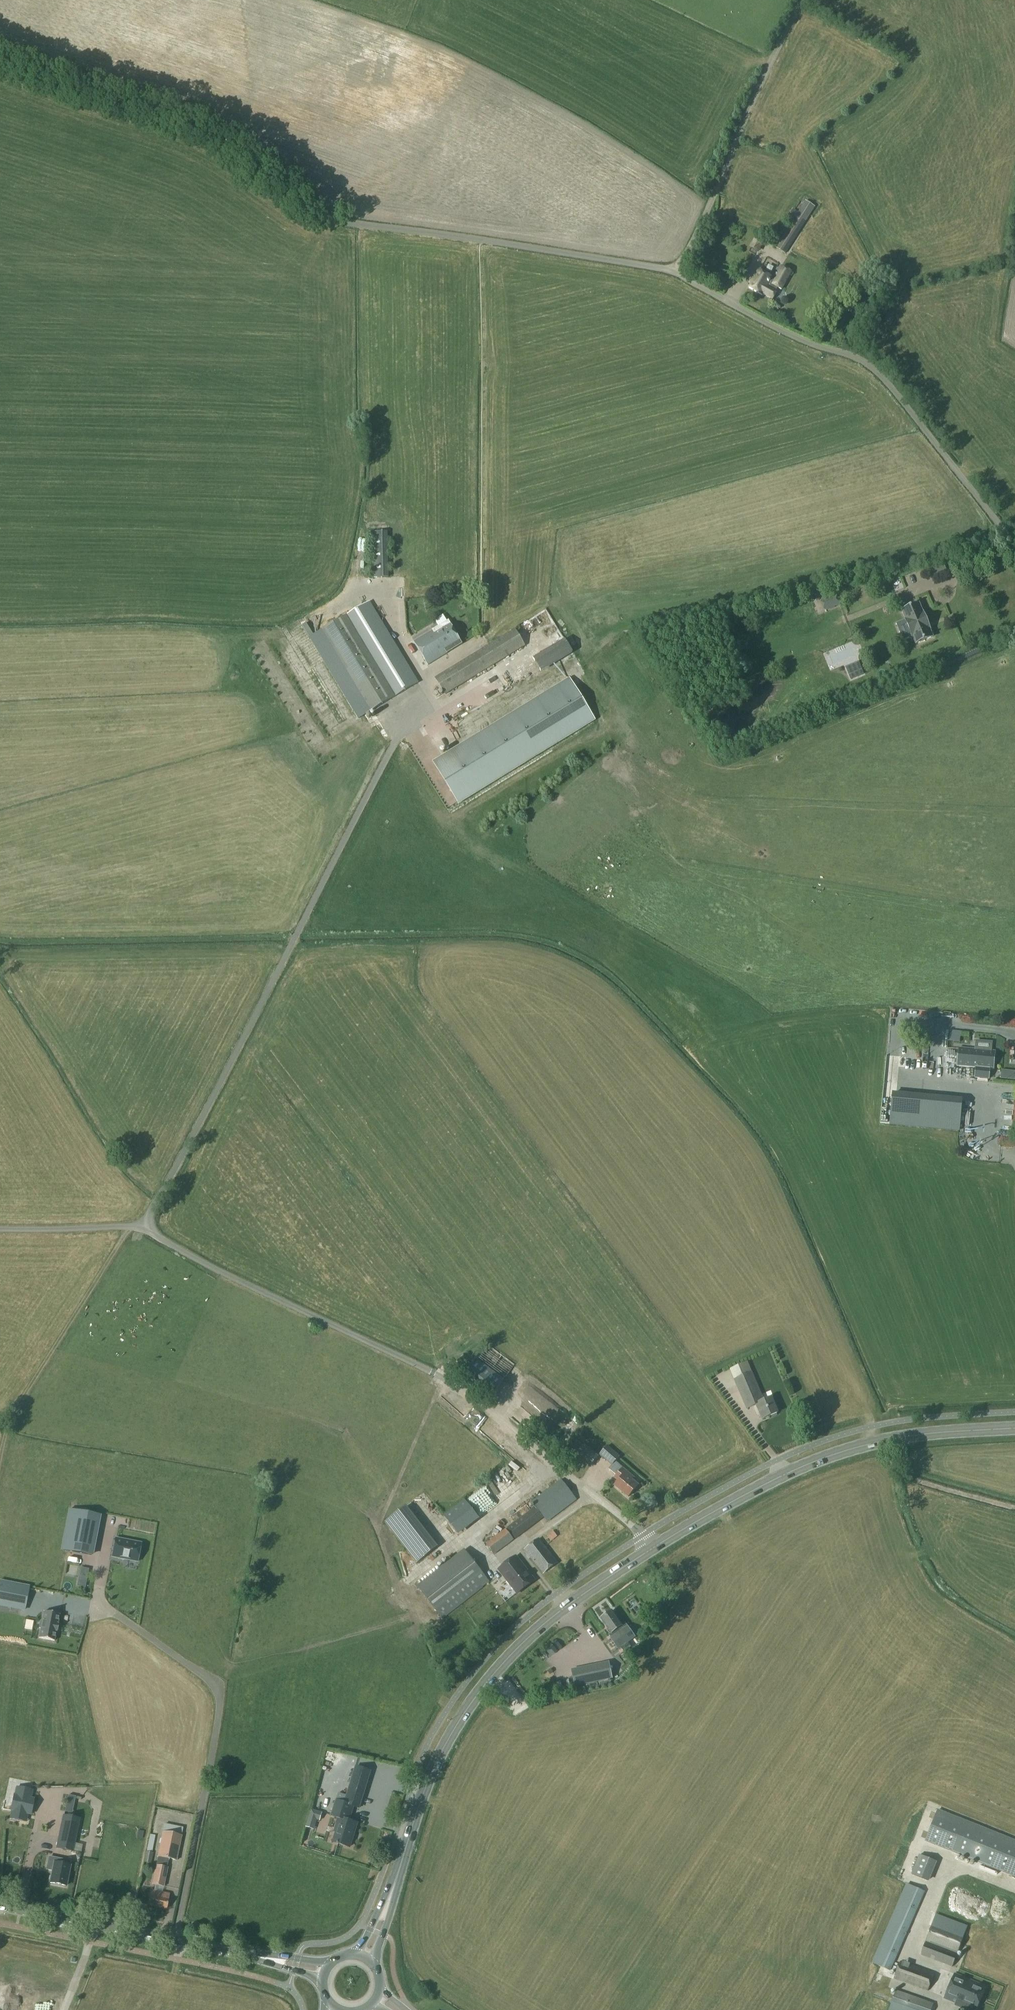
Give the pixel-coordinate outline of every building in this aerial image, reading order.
[(787,220),(792,223),(775,248),(785,255),(815,208),(805,202),(798,213),(792,210),(787,220)] [(776,288),(781,291),(791,272),(782,268),(775,281),(771,279),(772,279),(758,272),(749,289),(762,296),(763,295),(773,300),(777,292),(775,291),(776,288)] [(371,533),(373,579),(389,579),(388,532),(371,533)] [(933,576),(946,571),(943,563),(930,568),(933,576)] [(839,603),(837,597),(834,596),(822,601),(821,603),(824,609),(826,610),(838,606),(839,603)] [(415,677),(370,602),(324,630),(372,710),(418,683),(415,678),(415,677)] [(906,620),(913,636),(916,644),(933,637),(930,629),(924,613),(923,613),(919,604),(903,610),(906,620)] [(414,643),(428,666),(462,645),(447,621),(414,643)] [(523,642),(516,630),(437,679),(444,692),(523,642)] [(502,674),(516,697),(539,683),(525,659),(502,674)] [(861,669),(848,674),(850,680),(863,675),(861,669)] [(570,681),(434,764),(457,802),(594,719),(570,681)] [(290,695),(282,703),(288,710),(296,702),(290,695)] [(949,1042),(959,1043),(960,1032),(950,1031),(949,1042)] [(995,1052),(991,1052),(992,1043),(976,1042),(975,1050),(959,1049),(957,1067),(976,1068),(975,1078),(989,1079),(990,1069),(994,1069),(995,1052)] [(950,1058),(951,1046),(930,1045),(930,1058),(950,1058)] [(1014,1081),(1014,1072),(1001,1071),(1000,1079),(1014,1081)] [(889,1125),(960,1131),(963,1100),(892,1094),(889,1125)] [(515,1366),(489,1346),(463,1382),(489,1401),(515,1366)] [(764,1402),(747,1362),(730,1369),(747,1410),(756,1406),(763,1420),(778,1414),(772,1399),(764,1402)] [(598,1457),(585,1446),(577,1455),(590,1466),(598,1457)] [(600,1456),(612,1466),(615,1463),(620,1457),(607,1446),(600,1456)] [(632,1477),(615,1463),(612,1466),(609,1469),(616,1476),(615,1478),(619,1481),(615,1486),(629,1498),(638,1486),(630,1479),(632,1477)] [(548,1523),(577,1500),(562,1480),(532,1503),(535,1507),(544,1518),(548,1523)] [(499,1489),(493,1495),(500,1502),(506,1497),(499,1489)] [(516,1540),(544,1518),(535,1507),(507,1529),(516,1540)] [(404,1508),(385,1523),(416,1564),(436,1548),(404,1508)] [(448,1531),(465,1517),(459,1509),(441,1524),(448,1531)] [(61,1550),(68,1552),(70,1552),(90,1556),(98,1516),(94,1515),(82,1513),(69,1510),(61,1550)] [(448,1530),(452,1535),(466,1526),(461,1520),(448,1530)] [(505,1529),(486,1543),(495,1555),(514,1540),(505,1529)] [(551,1543),(558,1537),(553,1531),(547,1537),(551,1543)] [(137,1562),(139,1554),(141,1544),(137,1543),(115,1539),(111,1557),(137,1562)] [(558,1564),(539,1539),(524,1551),(543,1575),(558,1564)] [(465,1552),(418,1588),(442,1619),(489,1582),(465,1552)] [(499,1571),(517,1595),(535,1580),(516,1558),(499,1571)] [(71,1576),(73,1565),(64,1563),(62,1574),(71,1576)] [(24,1610),(29,1587),(0,1581),(0,1606),(24,1610)] [(57,1624),(59,1615),(43,1612),(42,1622),(40,1621),(39,1629),(40,1629),(38,1638),(54,1642),(56,1632),(57,1632),(58,1625),(57,1624)] [(602,1619),(612,1634),(622,1628),(611,1612),(602,1619)] [(635,1638),(628,1627),(611,1639),(618,1650),(621,1648),(628,1643),(635,1638)] [(628,1643),(621,1648),(624,1653),(631,1648),(628,1643)] [(612,1679),(609,1663),(571,1671),(575,1686),(612,1679)] [(512,1695),(509,1699),(515,1705),(519,1702),(512,1695)] [(357,1824),(349,1821),(354,1807),(359,1809),(371,1772),(356,1768),(345,1804),(337,1801),(332,1817),(339,1819),(335,1833),(336,1834),(333,1843),(350,1848),(357,1824)] [(30,1815),(33,1799),(30,1799),(32,1791),(16,1788),(15,1796),(14,1795),(10,1811),(11,1811),(10,1819),(15,1820),(17,1813),(30,1815)] [(73,1804),(75,1797),(68,1796),(66,1803),(73,1804)] [(319,1821),(322,1813),(311,1810),(308,1818),(317,1821),(319,1821)] [(925,1841),(1014,1878),(1014,1842),(937,1811),(925,1841)] [(58,1849),(72,1852),(78,1819),(65,1816),(58,1849)] [(163,1824),(155,1865),(166,1867),(168,1860),(175,1862),(182,1828),(163,1824)] [(150,1854),(154,1836),(148,1835),(143,1863),(150,1864),(152,1855),(150,1854)] [(47,1870),(53,1871),(50,1884),(66,1887),(70,1863),(49,1859),(47,1870)] [(152,1885),(164,1888),(168,1869),(156,1866),(152,1885)] [(891,1972),(925,1892),(907,1885),(872,1964),(891,1972)] [(148,1905),(166,1909),(169,1894),(154,1891),(153,1897),(150,1897),(148,1905)] [(952,1968),(967,1927),(935,1915),(920,1956),(952,1968)] [(893,1980),(929,1992),(934,1974),(900,1962),(893,1980)] [(964,2009),(977,2009),(986,1987),(954,1974),(944,1999),(960,2007),(959,2008),(964,2009)] [(896,1991),(889,2009),(931,2009),(933,2004),(896,1991)]
